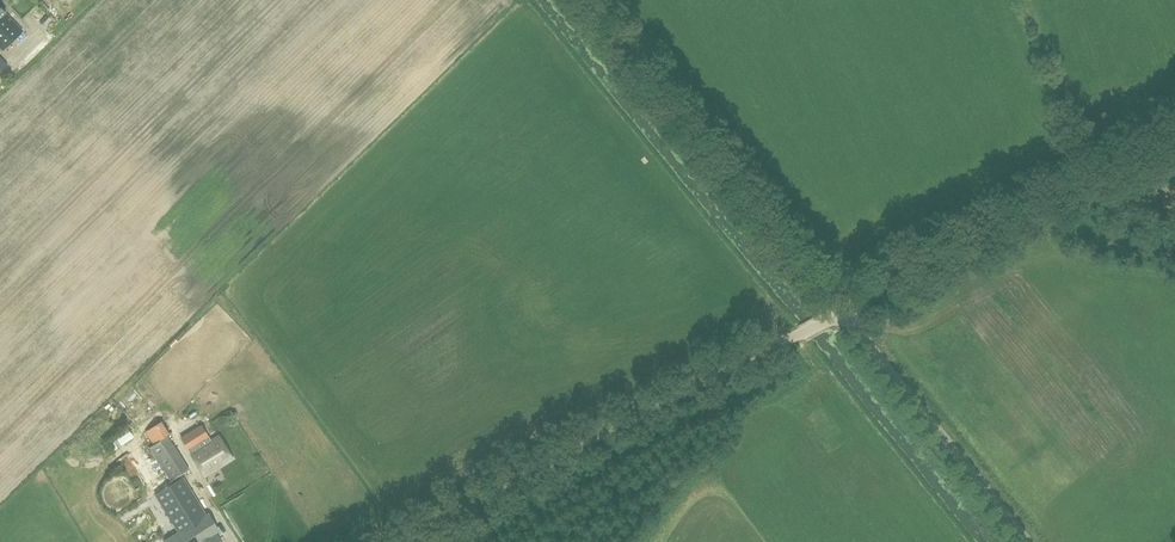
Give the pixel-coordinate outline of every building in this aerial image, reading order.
[(2,50),(22,31),(4,12),(5,12),(0,7),(0,47),(2,50)] [(31,17),(25,22),(30,28),(36,23),(31,17)] [(194,541),(221,541),(182,478),(191,473),(166,435),(169,433),(161,421),(145,431),(154,444),(149,447),(173,484),(156,494),(175,525),(181,521),(194,541)] [(192,457),(221,439),(218,435),(210,440),(201,425),(181,438),(192,457)] [(232,458),(221,439),(192,457),(204,476),(232,458)]
